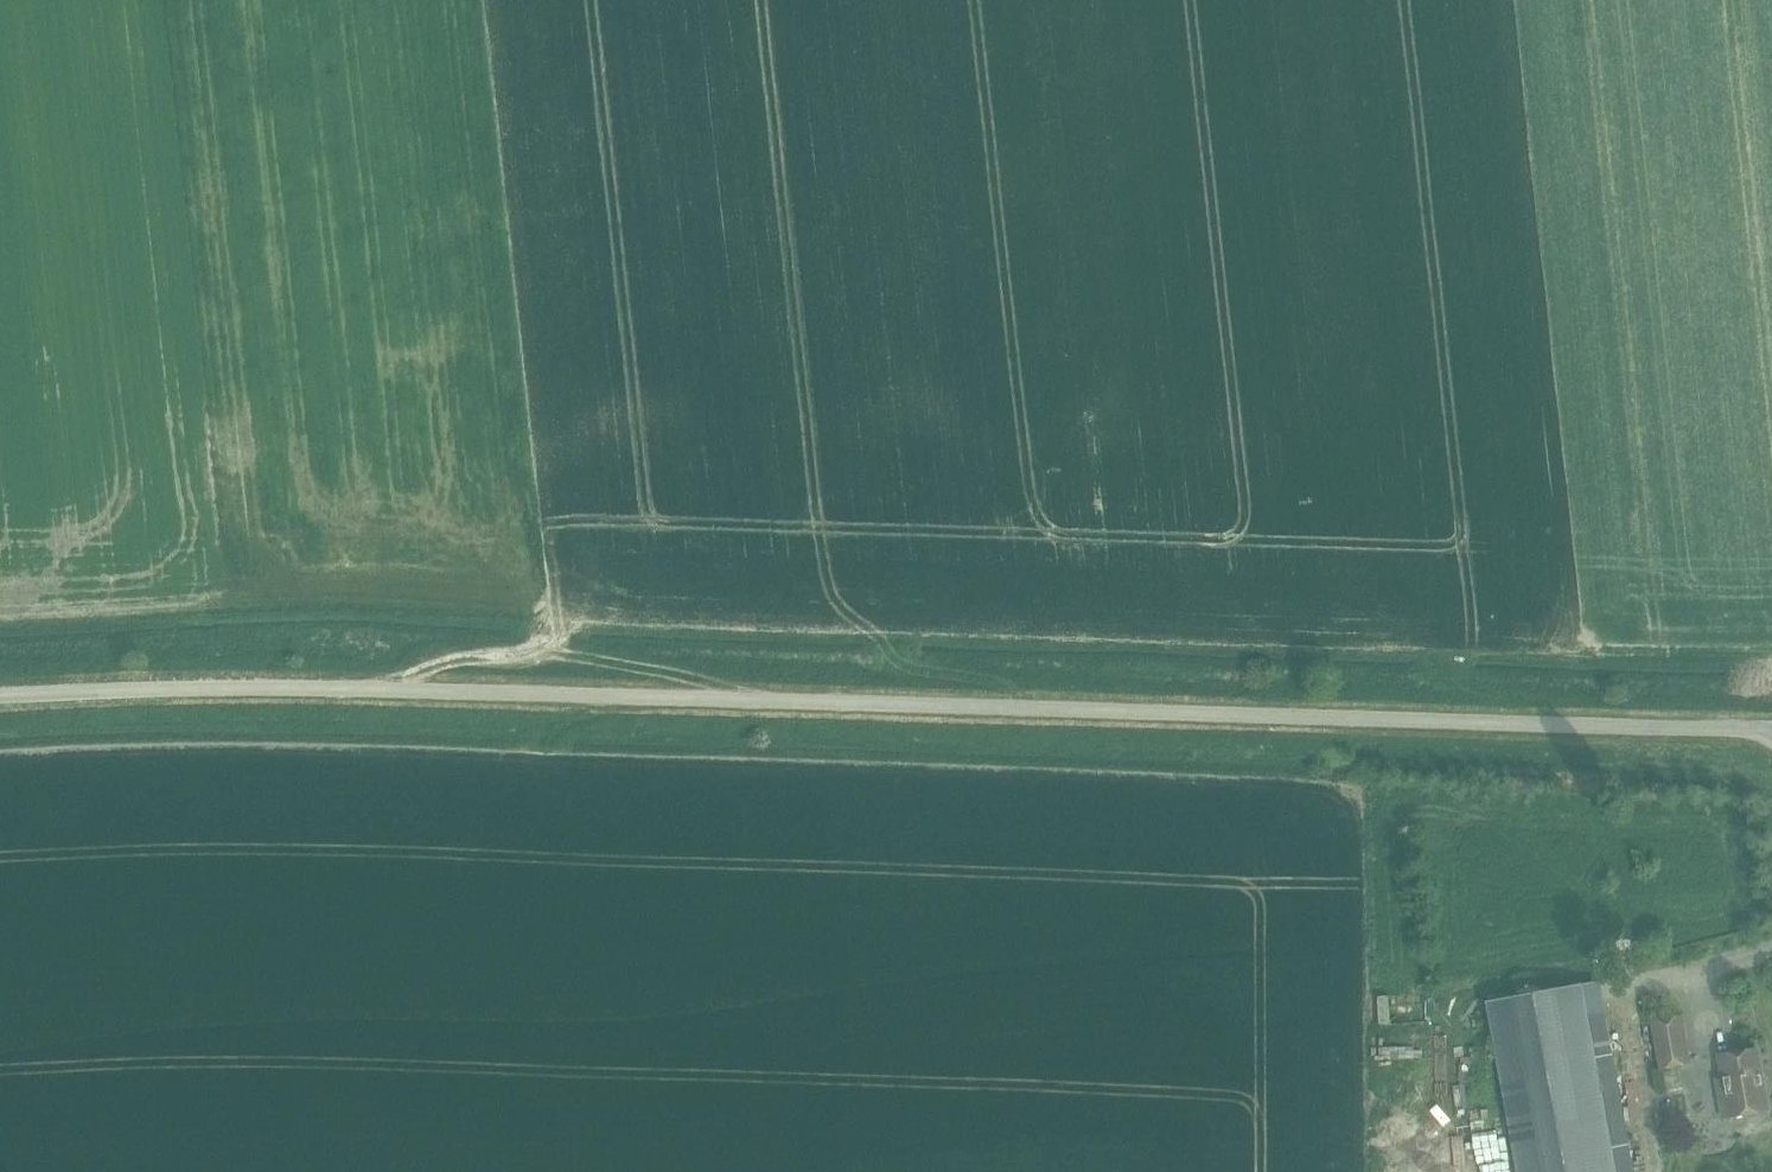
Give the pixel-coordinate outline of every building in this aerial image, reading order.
[(1581,984),(1486,1002),(1517,1171),(1615,1171),(1581,984)] [(1388,986),(1388,1008),(1399,1007),(1399,985),(1388,986)] [(1681,1015),(1656,1020),(1664,1066),(1689,1061),(1681,1015)] [(1387,1035),(1387,1049),(1432,1049),(1431,1035),(1387,1035)] [(1768,1110),(1757,1049),(1719,1056),(1730,1116),(1768,1110)] [(1628,1143),(1655,1138),(1641,1066),(1627,1069),(1629,1081),(1616,1083),(1628,1143)]
